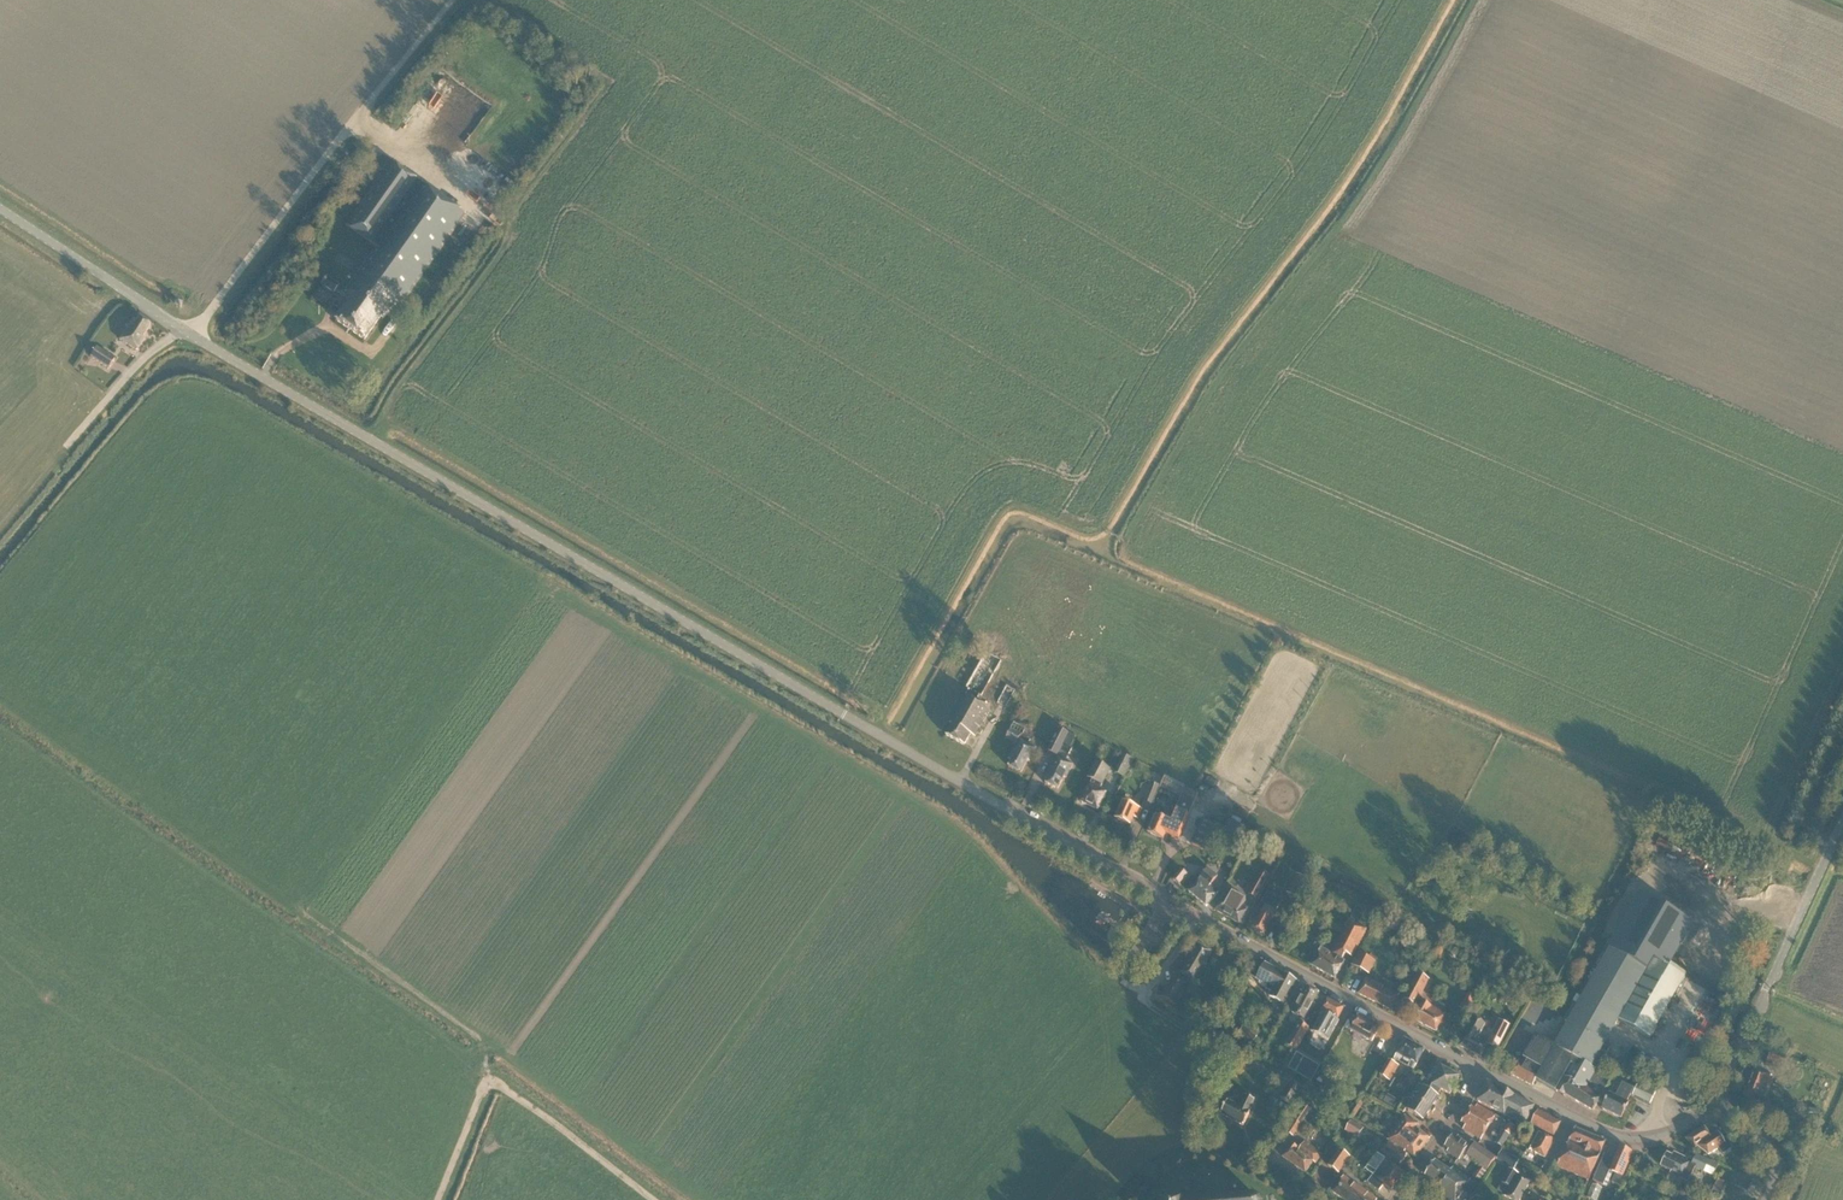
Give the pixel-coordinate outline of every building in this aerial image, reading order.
[(456,116),(465,105),(460,101),(451,112),(456,116)] [(448,236),(450,237),(466,215),(383,156),(375,167),(384,172),(345,226),(376,249),(345,292),(352,298),(335,322),(364,341),(381,317),(383,319),(394,304),(399,307),(445,244),(443,242),(448,236)] [(322,285),(334,293),(339,286),(327,278),(322,285)] [(172,305),(180,309),(183,304),(176,299),(172,305)] [(120,340),(136,351),(144,339),(143,338),(150,326),(138,318),(136,322),(133,320),(120,340)] [(90,358),(108,370),(115,360),(96,348),(90,358)] [(1007,656),(986,644),(962,686),(968,690),(980,696),(983,698),(1007,656)] [(977,702),(980,696),(968,690),(950,723),(952,725),(946,736),(964,746),(970,735),(975,738),(990,710),(977,702)] [(1029,763),(1036,749),(1029,745),(1032,740),(1022,735),(1026,729),(1014,723),(1011,730),(1006,739),(1017,744),(1008,760),(1011,762),(1008,768),(1021,774),(1027,762),(1029,763)] [(1073,766),(1066,762),(1056,757),(1063,744),(1068,734),(1059,729),(1047,752),(1056,756),(1044,780),(1047,781),(1045,784),(1057,790),(1064,778),(1066,779),(1073,766)] [(1063,744),(1056,757),(1066,762),(1072,749),(1071,748),(1063,744)] [(1120,776),(1125,778),(1134,760),(1129,758),(1120,776)] [(1110,770),(1096,762),(1088,778),(1092,780),(1081,802),(1098,811),(1107,793),(1100,790),(1110,770)] [(1142,806),(1150,809),(1159,787),(1151,783),(1147,792),(1148,792),(1142,806)] [(1165,834),(1179,840),(1198,795),(1185,788),(1170,822),(1155,816),(1148,833),(1163,840),(1165,834)] [(1133,818),(1138,820),(1142,810),(1122,802),(1115,819),(1130,825),(1133,818)] [(1192,845),(1207,852),(1217,827),(1202,821),(1192,845)] [(1240,826),(1229,822),(1224,834),(1235,839),(1240,826)] [(1201,878),(1189,893),(1206,907),(1218,893),(1211,886),(1219,877),(1209,868),(1201,878)] [(1173,880),(1179,885),(1187,875),(1181,870),(1173,880)] [(1262,872),(1248,895),(1257,900),(1270,877),(1262,872)] [(1297,875),(1287,894),(1295,898),(1306,880),(1297,875)] [(1247,926),(1264,934),(1276,911),(1277,911),(1283,900),(1268,892),(1259,910),(1257,909),(1247,926)] [(1215,911),(1239,924),(1248,909),(1242,906),(1246,901),(1232,893),(1229,898),(1224,895),(1215,911)] [(1519,1060),(1511,1075),(1532,1087),(1536,1081),(1565,1097),(1565,1096),(1593,1111),(1598,1102),(1604,1092),(1611,1079),(1598,1072),(1611,1048),(1605,1045),(1618,1021),(1649,1039),(1684,978),(1678,974),(1679,972),(1669,966),(1692,927),(1639,897),(1609,949),(1567,1024),(1568,1024),(1555,1046),(1536,1036),(1523,1059),(1525,1060),(1524,1062),(1519,1060)] [(1345,954),(1352,958),(1366,930),(1348,920),(1330,954),(1321,949),(1311,966),(1335,979),(1344,962),(1342,961),(1345,954)] [(1399,930),(1395,938),(1401,941),(1405,933),(1399,930)] [(1195,949),(1180,973),(1196,983),(1206,966),(1204,965),(1211,953),(1199,946),(1197,950),(1195,949)] [(1352,966),(1369,975),(1375,962),(1358,953),(1352,966)] [(1265,964),(1256,980),(1260,982),(1259,984),(1266,988),(1265,989),(1271,992),(1269,997),(1286,1006),(1299,983),(1265,964)] [(1429,980),(1418,974),(1403,1001),(1415,1007),(1416,1006),(1418,1007),(1412,1019),(1435,1031),(1445,1014),(1421,1001),(1421,1002),(1418,1001),(1429,980)] [(1358,994),(1391,1011),(1399,996),(1366,979),(1358,994)] [(1319,995),(1306,988),(1303,993),(1300,992),(1289,1012),(1302,1019),(1300,1023),(1298,1022),(1285,1045),(1296,1051),(1308,1028),(1307,1027),(1309,1023),(1306,1022),(1314,1008),(1312,1007),(1319,995)] [(1321,1011),(1338,1019),(1344,1008),(1328,1000),(1321,1011)] [(1460,1022),(1466,1011),(1459,1008),(1454,1019),(1460,1022)] [(1321,1012),(1310,1031),(1328,1041),(1339,1022),(1321,1012)] [(1350,1030),(1372,1043),(1380,1027),(1358,1015),(1350,1030)] [(1486,1045),(1488,1041),(1479,1036),(1485,1025),(1474,1019),(1459,1046),(1480,1057),(1486,1045)] [(1486,1045),(1497,1050),(1510,1026),(1499,1021),(1488,1041),(1486,1045)] [(1257,1051),(1263,1041),(1257,1037),(1243,1029),(1236,1041),(1250,1049),(1251,1048),(1257,1051)] [(1350,1033),(1344,1030),(1340,1037),(1346,1040),(1350,1033)] [(1424,1051),(1404,1040),(1394,1059),(1414,1070),(1424,1051)] [(1788,1059),(1787,1059),(1766,1050),(1764,1055),(1769,1057),(1765,1066),(1782,1073),(1785,1064),(1788,1059)] [(1304,1062),(1296,1057),(1288,1070),(1312,1084),(1321,1070),(1305,1060),(1304,1062)] [(1380,1076),(1390,1081),(1399,1066),(1388,1061),(1380,1076)] [(1436,1091),(1440,1093),(1441,1090),(1450,1095),(1459,1078),(1442,1068),(1431,1089),(1436,1091)] [(1743,1094),(1762,1102),(1772,1076),(1753,1069),(1743,1094)] [(1329,1081),(1324,1087),(1331,1092),(1335,1086),(1329,1081)] [(1303,1091),(1291,1083),(1280,1099),(1293,1107),(1303,1091)] [(1523,1123),(1525,1124),(1534,1107),(1487,1083),(1477,1102),(1522,1125),(1523,1123)] [(1604,1092),(1598,1102),(1604,1105),(1602,1110),(1621,1119),(1628,1104),(1627,1103),(1633,1089),(1622,1084),(1616,1098),(1609,1094),(1609,1095),(1604,1092)] [(1632,1096),(1650,1105),(1656,1093),(1638,1084),(1632,1096)] [(1429,1092),(1418,1085),(1409,1099),(1414,1102),(1408,1112),(1423,1122),(1429,1113),(1432,1115),(1436,1110),(1433,1108),(1439,1099),(1437,1098),(1440,1093),(1436,1091),(1431,1089),(1429,1092)] [(1220,1115),(1243,1126),(1250,1113),(1249,1112),(1255,1100),(1246,1096),(1240,1108),(1227,1101),(1220,1115)] [(1266,1107),(1290,1119),(1294,1111),(1271,1098),(1266,1107)] [(1411,1103),(1405,1099),(1398,1111),(1403,1114),(1411,1103)] [(1312,1109),(1306,1105),(1295,1122),(1301,1126),(1312,1109)] [(1495,1116),(1477,1106),(1475,1110),(1471,1108),(1461,1123),(1465,1125),(1463,1130),(1481,1140),(1495,1116)] [(1553,1137),(1561,1123),(1538,1112),(1531,1126),(1553,1137)] [(1415,1159),(1429,1140),(1416,1130),(1419,1125),(1405,1117),(1388,1142),(1385,1139),(1384,1140),(1388,1142),(1407,1155),(1404,1153),(1406,1151),(1415,1159)] [(1345,1132),(1358,1139),(1364,1129),(1351,1121),(1345,1132)] [(1300,1126),(1294,1122),(1287,1133),(1293,1138),(1300,1126)] [(1509,1135),(1514,1127),(1509,1124),(1504,1132),(1509,1135)] [(1518,1141),(1524,1144),(1530,1142),(1533,1137),(1531,1130),(1526,1127),(1519,1129),(1517,1135),(1518,1141)] [(1711,1138),(1704,1128),(1686,1139),(1694,1148),(1697,1146),(1698,1148),(1699,1147),(1709,1155),(1718,1149),(1723,1155),(1729,1150),(1718,1133),(1711,1138)] [(1568,1142),(1556,1168),(1588,1182),(1605,1142),(1574,1129),(1568,1142)] [(1501,1131),(1494,1144),(1502,1148),(1510,1135),(1509,1135),(1504,1132),(1502,1130),(1501,1131)] [(1554,1142),(1539,1133),(1529,1150),(1545,1159),(1554,1142)] [(1456,1139),(1453,1137),(1445,1148),(1449,1150),(1447,1153),(1459,1161),(1464,1154),(1482,1167),(1487,1171),(1496,1159),(1472,1142),(1469,1145),(1458,1137),(1456,1139)] [(1400,1165),(1407,1155),(1388,1142),(1384,1140),(1382,1144),(1385,1147),(1381,1152),(1400,1165)] [(1313,1162),(1316,1164),(1322,1155),(1305,1143),(1300,1150),(1292,1144),(1283,1158),(1305,1173),(1313,1162)] [(1623,1177),(1629,1164),(1627,1163),(1632,1153),(1619,1148),(1614,1159),(1604,1155),(1593,1181),(1603,1186),(1609,1172),(1615,1175),(1611,1183),(1621,1187),(1625,1178),(1623,1177)] [(1748,1152),(1751,1161),(1760,1159),(1757,1149),(1748,1152)] [(1340,1150),(1328,1167),(1338,1174),(1349,1157),(1340,1150)] [(1519,1161),(1502,1151),(1497,1160),(1514,1171),(1519,1161)] [(1673,1173),(1672,1175),(1681,1180),(1688,1165),(1713,1177),(1718,1166),(1696,1155),(1692,1162),(1673,1153),(1672,1157),(1666,1154),(1660,1167),(1673,1173)] [(1367,1168),(1365,1170),(1373,1176),(1376,1172),(1385,1159),(1377,1154),(1367,1168)] [(1433,1192),(1444,1199),(1457,1199),(1464,1190),(1471,1180),(1449,1165),(1446,1170),(1435,1162),(1425,1176),(1437,1185),(1433,1192)] [(1373,1176),(1367,1183),(1378,1192),(1382,1188),(1384,1185),(1391,1190),(1404,1174),(1390,1163),(1383,1173),(1380,1176),(1377,1179),(1373,1176)] [(1487,1171),(1482,1167),(1477,1173),(1476,1172),(1473,1177),(1480,1182),(1487,1171)] [(1509,1169),(1501,1183),(1508,1188),(1503,1196),(1511,1199),(1520,1199),(1530,1182),(1509,1169)] [(1343,1177),(1332,1192),(1343,1199),(1377,1199),(1343,1177)] [(1471,1180),(1464,1190),(1469,1194),(1475,1184),(1471,1180)] [(1719,1180),(1715,1193),(1725,1196),(1729,1182),(1719,1180)] [(1590,1196),(1599,1199),(1600,1199),(1605,1187),(1596,1183),(1590,1196)]
